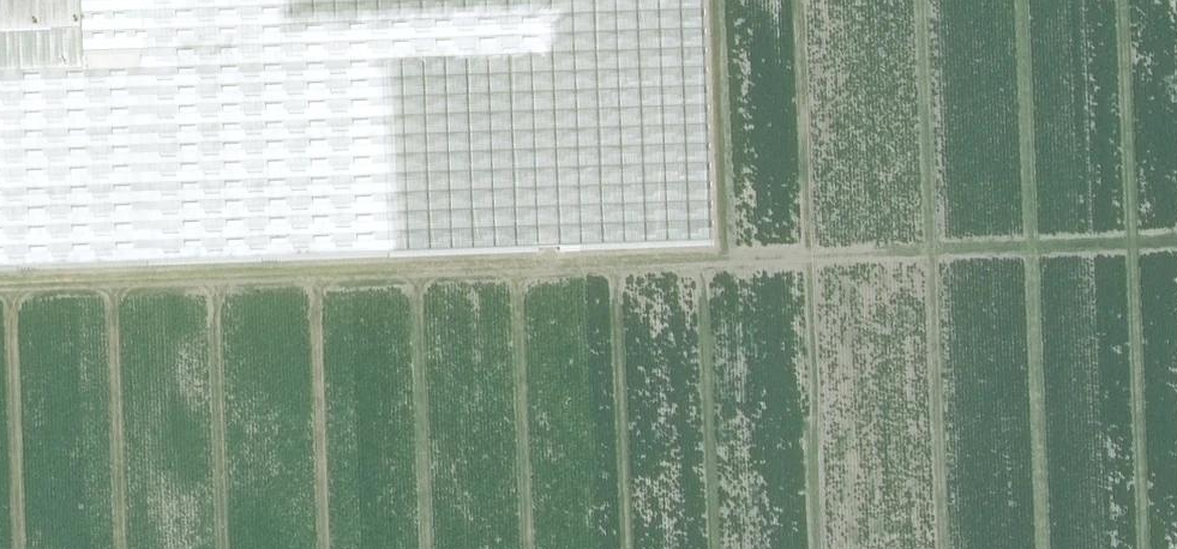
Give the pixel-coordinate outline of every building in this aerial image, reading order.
[(141,74),(80,76),(0,77),(0,269),(712,245),(704,0),(139,0),(141,74)] [(80,76),(78,0),(0,2),(0,77),(80,76)] [(78,0),(80,76),(141,74),(139,0),(78,0)]
